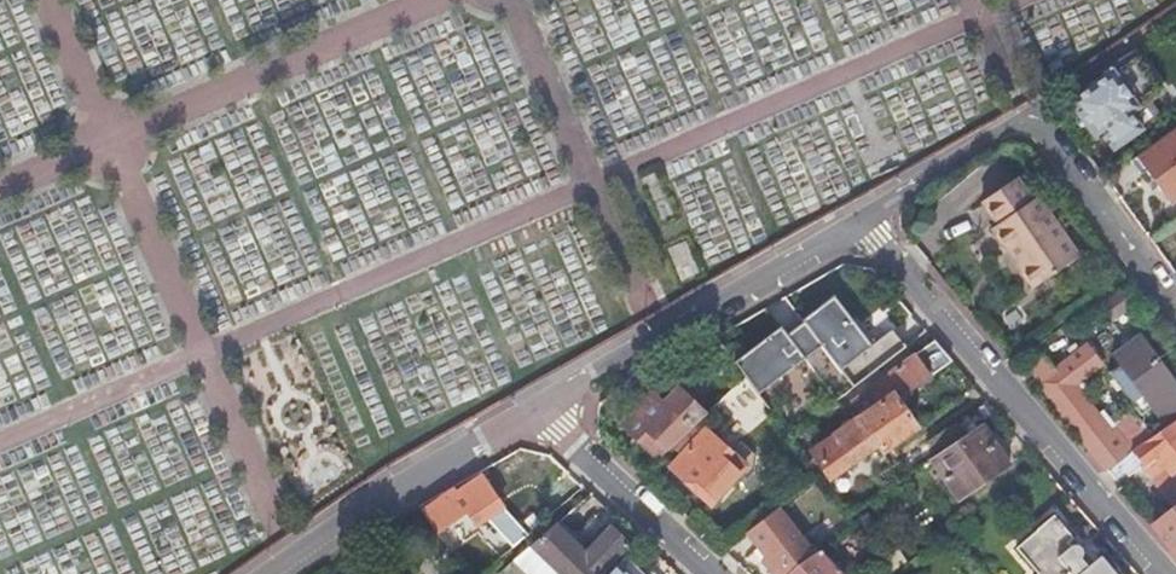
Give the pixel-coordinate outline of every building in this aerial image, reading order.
[(1136,47),(1130,51),(1134,56),(1138,53),(1139,55),(1136,57),(1157,86),(1160,84),(1161,86),(1157,89),(1160,94),(1166,90),(1136,47)] [(1130,51),(1099,71),(1102,76),(1069,100),(1096,136),(1102,132),(1112,148),(1160,115),(1148,99),(1157,93),(1158,94),(1160,94),(1157,89),(1161,86),(1160,84),(1157,86),(1136,57),(1139,55),(1138,53),(1134,56),(1130,51)] [(207,83),(206,53),(138,55),(138,84),(207,83)] [(1148,99),(1160,115),(1170,108),(1160,94),(1158,94),(1157,93),(1148,99)] [(1107,152),(1112,148),(1102,132),(1096,136),(1107,152)] [(1130,158),(1139,171),(1127,180),(1154,218),(1175,203),(1175,173),(1154,141),(1130,158)] [(1014,181),(978,205),(994,227),(989,231),(1030,291),(1076,260),(1034,199),(1029,203),(1014,181)] [(1107,317),(1090,329),(1102,348),(1120,335),(1107,317)] [(831,323),(766,372),(792,407),(857,357),(831,323)] [(721,330),(705,340),(726,366),(741,354),(721,330)] [(1154,436),(1138,415),(1152,405),(1169,426),(1175,421),(1175,395),(1134,338),(1111,356),(1119,365),(1108,374),(1133,408),(1108,426),(1077,390),(1103,369),(1088,350),(1055,376),(1048,367),(1032,380),(1087,446),(1106,470),(1154,436)] [(790,449),(803,465),(811,459),(825,477),(871,444),(878,454),(911,428),(891,403),(945,363),(926,344),(863,391),(863,394),(849,404),(858,416),(827,438),(818,427),(790,449)] [(761,378),(745,390),(782,438),(797,426),(761,378)] [(677,389),(662,405),(681,422),(656,449),(661,454),(671,445),(695,421),(703,413),(677,389)] [(650,394),(622,425),(653,452),(656,449),(681,422),(662,405),(650,394)] [(681,454),(669,466),(709,502),(737,472),(744,465),(729,451),(704,428),(704,429),(695,421),(671,445),(681,454)] [(1154,436),(1106,470),(1118,485),(1142,467),(1175,506),(1175,505),(1175,479),(1171,473),(1175,469),(1175,421),(1169,426),(1154,436)] [(934,454),(926,459),(956,503),(1008,467),(978,423),(960,436),(934,454)] [(926,442),(934,454),(960,436),(952,424),(926,442)] [(709,502),(669,466),(663,473),(702,509),(709,502)] [(458,484),(419,511),(433,532),(434,532),(470,507),(472,510),(500,490),(486,469),(460,487),(458,484)] [(521,538),(545,517),(532,503),(508,524),(521,538)] [(1175,506),(1151,525),(1175,554),(1175,556),(1175,505),(1175,506)] [(771,508),(746,530),(758,541),(768,553),(762,558),(778,573),(786,573),(810,552),(771,508)] [(1097,559),(1086,567),(1079,559),(1081,556),(1081,553),(1079,551),(1077,549),(1074,549),(1072,551),(1066,544),(1070,540),(1051,518),(1017,546),(1038,572),(1036,573),(1111,573),(1097,559)] [(511,561),(526,573),(608,573),(623,558),(629,551),(604,529),(579,557),(565,544),(569,540),(552,525),(511,561)] [(768,553),(758,541),(752,547),(762,558),(768,553)] [(814,549),(810,552),(786,573),(838,573),(814,549)] [(608,573),(640,573),(623,558),(608,573)]
